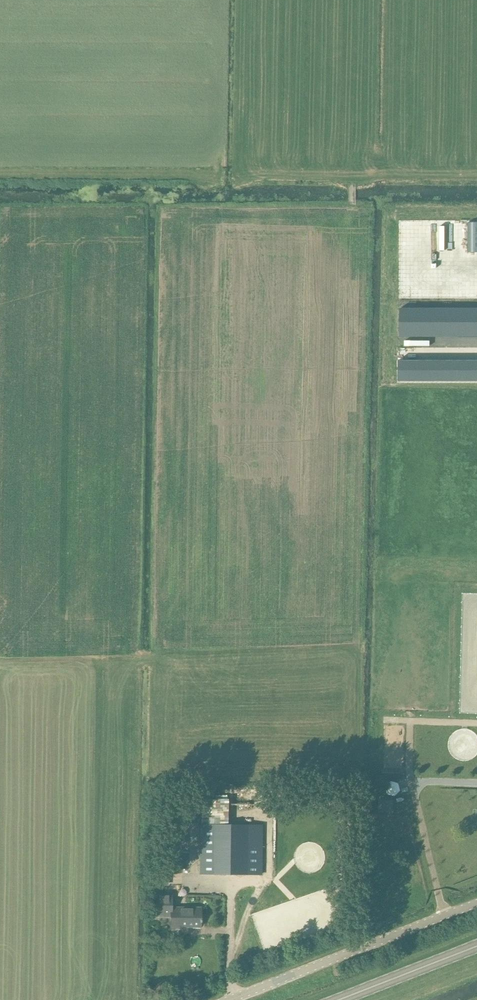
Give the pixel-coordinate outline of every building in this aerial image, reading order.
[(468,223),(468,253),(476,253),(476,223),(468,223)] [(400,309),(400,337),(476,337),(476,309),(400,309)] [(398,360),(398,381),(476,381),(476,360),(398,360)] [(402,792),(400,782),(389,784),(391,794),(402,792)] [(200,873),(263,875),(264,825),(230,824),(230,799),(228,799),(228,795),(216,795),(216,799),(201,799),(202,824),(201,824),(200,873)] [(171,929),(181,929),(181,927),(201,927),(201,909),(172,908),(172,895),(156,895),(156,917),(171,917),(171,929)]
